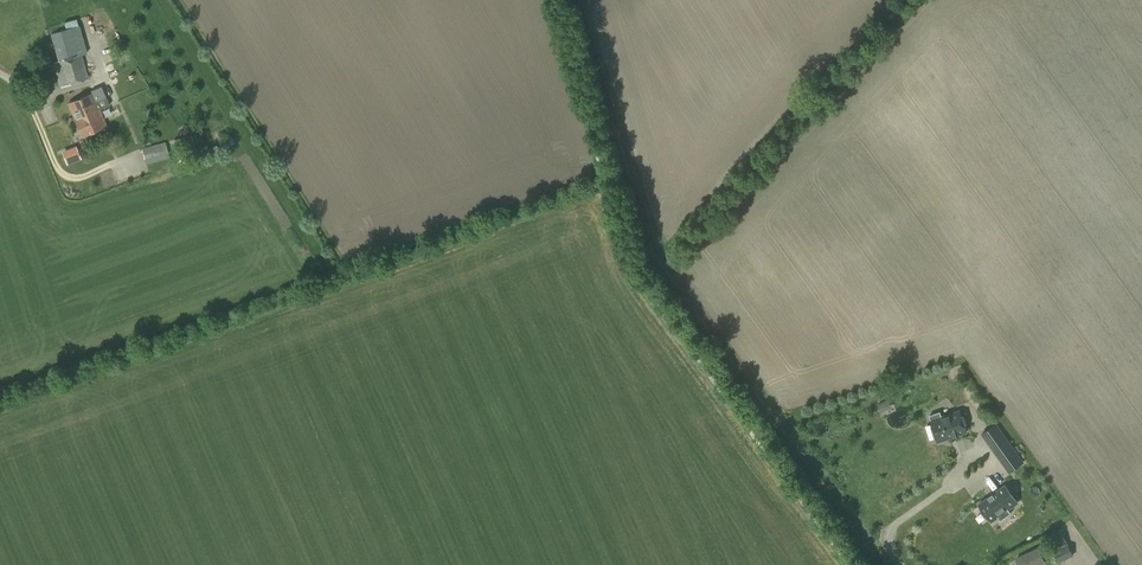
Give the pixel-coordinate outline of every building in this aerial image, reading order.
[(88,79),(82,54),(86,53),(78,26),(51,33),(58,61),(66,59),(69,70),(65,71),(69,84),(88,79)] [(75,119),(99,109),(92,92),(68,102),(75,119)] [(99,109),(75,119),(81,135),(106,125),(99,109)] [(177,149),(194,144),(191,134),(174,139),(177,149)] [(144,159),(168,153),(165,141),(141,148),(144,159)] [(80,156),(78,150),(70,153),(73,160),(80,156)] [(936,437),(946,434),(948,438),(967,432),(960,410),(941,416),(940,411),(929,415),(931,420),(930,420),(936,437)] [(982,433),(989,443),(1003,434),(995,424),(982,433)] [(1016,452),(1002,462),(1009,472),(1023,462),(1016,452)] [(1007,507),(1016,500),(1005,485),(993,494),(993,493),(988,496),(988,497),(979,504),(990,519),(996,515),(997,517),(1000,521),(1011,513),(1008,509),(1007,507)] [(1060,529),(1046,536),(1059,562),(1073,556),(1060,529)] [(1015,557),(1019,564),(1044,564),(1046,564),(1038,547),(1015,557)]
